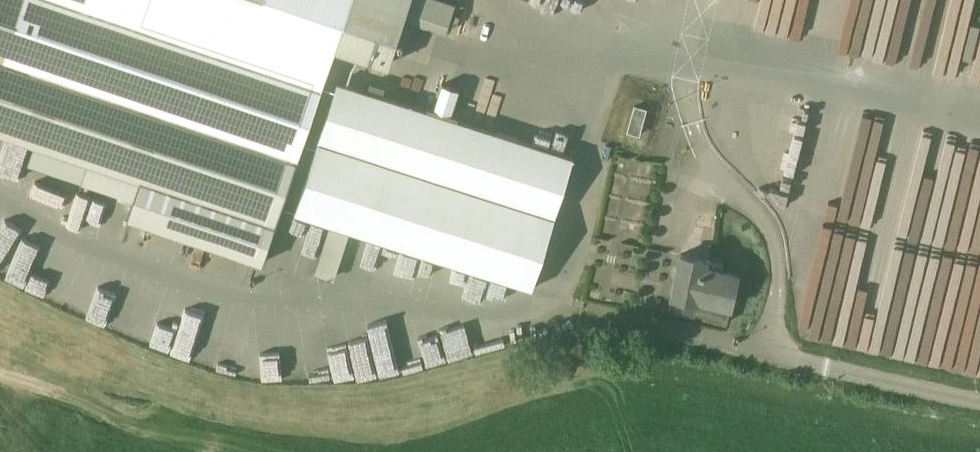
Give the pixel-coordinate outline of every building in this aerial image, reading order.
[(87,162),(80,181),(133,199),(127,217),(261,263),(334,47),(387,65),(404,17),(446,31),(456,2),(450,0),(0,0),(0,133),(87,162)] [(531,286),(574,155),(338,80),(296,211),(531,286)] [(640,134),(647,108),(634,104),(627,130),(640,134)] [(887,163),(893,118),(872,116),(866,161),(887,163)] [(924,126),(912,170),(933,175),(939,154),(950,157),(956,134),(924,126)] [(967,136),(961,185),(979,187),(979,137),(967,136)] [(41,290),(56,263),(33,251),(40,238),(22,229),(18,237),(0,227),(0,268),(41,290)] [(681,254),(670,309),(695,315),(696,312),(706,314),(705,317),(728,321),(738,272),(722,268),(723,262),(713,260),(681,254)] [(391,334),(368,338),(371,352),(351,356),(355,379),(441,362),(437,339),(419,343),(422,357),(397,362),(391,334)]
